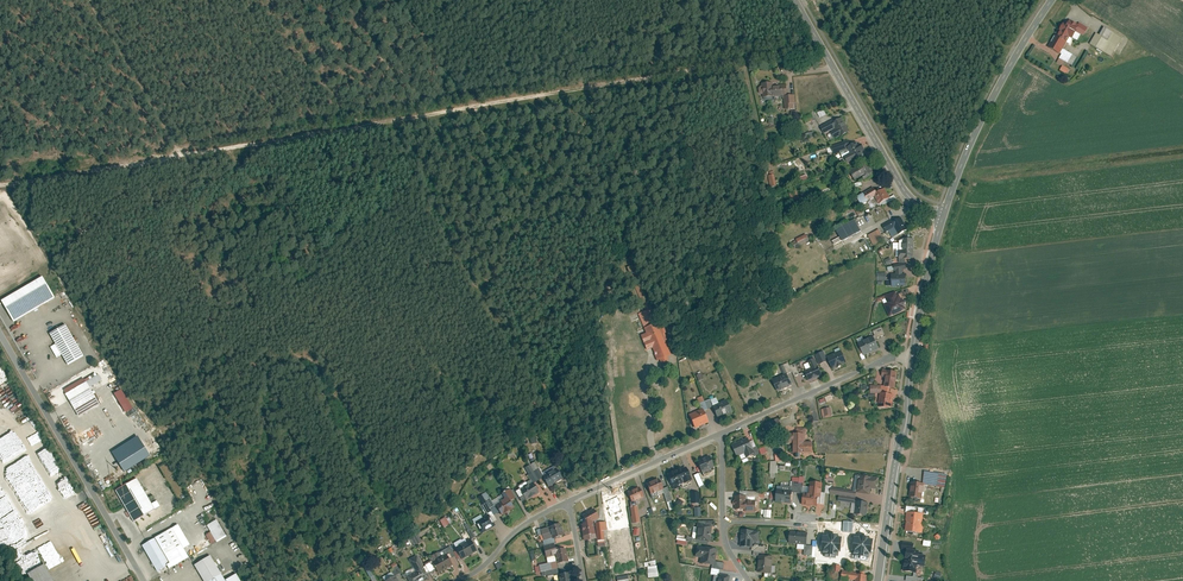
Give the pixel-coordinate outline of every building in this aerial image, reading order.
[(1066,28),(1062,26),(1049,51),(1061,57),(1056,66),(1062,69),(1063,66),(1070,69),(1075,60),(1061,53),(1065,46),(1070,48),(1073,43),(1077,46),(1080,39),(1083,40),(1088,31),(1078,26),(1077,28),(1068,24),(1066,28)] [(1089,48),(1090,49),(1111,60),(1122,41),(1103,31),(1098,38),(1095,37),(1089,48)] [(773,82),(762,83),(762,86),(760,86),(759,88),(759,92),(761,94),(763,94),(763,98),(766,100),(771,99),(773,98),(773,96),(784,95),(785,110),(794,109),(794,104),(796,104),(795,95),(787,96),(786,84),(780,85),(780,86),(773,87),(773,82)] [(824,109),(818,113),(821,117),(826,114),(824,109)] [(842,115),(821,126),(825,133),(835,127),(837,129),(831,132),(835,139),(850,131),(842,115)] [(815,131),(803,133),(805,142),(811,141),(810,138),(816,137),(815,131)] [(856,139),(832,147),(835,155),(841,152),(846,164),(858,159),(856,155),(863,153),(856,139)] [(869,162),(851,171),(855,180),(862,176),(864,180),(875,175),(869,162)] [(796,178),(798,182),(807,179),(805,174),(796,178)] [(874,188),(863,194),(867,200),(875,196),(879,203),(890,197),(885,188),(877,193),(874,188)] [(797,190),(790,192),(792,201),(799,198),(797,190)] [(867,200),(863,194),(857,197),(861,205),(868,202),(867,200)] [(890,197),(879,203),(880,206),(897,199),(895,194),(890,197)] [(875,196),(867,200),(868,202),(872,208),(879,203),(875,196)] [(892,220),(882,225),(885,231),(889,229),(893,238),(907,231),(900,218),(893,222),(892,220)] [(854,222),(835,232),(839,239),(832,242),(834,246),(860,233),(854,222)] [(878,230),(868,235),(876,248),(889,241),(886,237),(883,238),(878,230)] [(805,236),(795,241),(796,242),(792,244),(793,246),(807,241),(805,236)] [(902,246),(892,246),(892,252),(902,252),(902,256),(898,256),(898,262),(912,262),(912,242),(902,242),(902,246)] [(894,277),(890,277),(891,289),(904,288),(904,277),(902,277),(902,273),(904,272),(903,266),(893,268),(894,273),(894,277)] [(42,276),(1,300),(13,321),(54,296),(42,276)] [(896,293),(881,299),(889,318),(904,312),(896,293)] [(645,303),(643,303),(645,309),(646,310),(639,313),(641,318),(645,327),(647,333),(641,335),(647,350),(652,348),(658,361),(660,359),(661,363),(670,359),(669,356),(671,355),(647,298),(644,299),(645,303)] [(64,324),(49,333),(55,344),(51,346),(57,356),(61,354),(68,365),(83,355),(64,324)] [(880,330),(872,333),(875,341),(883,337),(880,330)] [(861,340),(856,342),(864,359),(878,353),(872,339),(863,343),(861,340)] [(825,352),(817,355),(821,366),(829,362),(828,358),(825,352)] [(842,352),(828,358),(829,362),(833,371),(847,365),(842,352)] [(810,372),(803,375),(806,384),(820,378),(813,361),(806,363),(810,372)] [(897,371),(887,371),(886,386),(896,387),(897,371)] [(83,378),(64,388),(79,415),(99,403),(89,386),(101,379),(98,374),(85,381),(83,378)] [(784,377),(773,382),(777,393),(789,387),(784,377)] [(122,389),(114,394),(125,412),(133,407),(122,389)] [(893,395),(880,394),(879,406),(891,407),(893,395)] [(699,406),(705,403),(702,396),(695,399),(699,406)] [(716,398),(705,403),(708,410),(712,408),(719,405),(716,398)] [(719,405),(712,408),(717,420),(732,413),(726,401),(719,405)] [(699,406),(700,410),(702,410),(703,412),(708,410),(705,403),(699,406)] [(830,407),(822,409),(823,417),(832,416),(830,407)] [(700,410),(686,416),(692,430),(708,423),(703,412),(702,410),(700,410)] [(779,417),(765,423),(771,438),(785,432),(779,417)] [(42,434),(27,442),(29,448),(45,440),(42,434)] [(149,455),(137,437),(113,452),(125,470),(149,455)] [(804,445),(804,437),(785,437),(785,446),(793,445),(793,457),(812,457),(812,445),(804,445)] [(749,438),(730,446),(737,460),(744,457),(747,463),(759,458),(749,438)] [(708,455),(695,461),(701,473),(714,467),(708,455)] [(533,485),(544,478),(541,474),(535,464),(530,467),(525,470),(531,480),(515,491),(523,503),(539,493),(533,485)] [(685,466),(675,470),(681,486),(692,482),(685,466)] [(552,467),(541,474),(544,478),(550,487),(560,481),(552,467)] [(675,470),(667,473),(674,489),(681,486),(675,470)] [(925,472),(923,484),(946,488),(948,475),(925,472)] [(699,473),(694,475),(699,487),(702,486),(704,485),(699,473)] [(856,494),(856,496),(869,498),(869,492),(875,493),(877,481),(859,478),(856,494)] [(136,479),(115,491),(134,523),(154,511),(153,508),(160,504),(153,493),(146,496),(136,479)] [(658,479),(647,484),(653,497),(664,493),(662,488),(658,479)] [(779,494),(791,495),(802,496),(802,489),(803,480),(793,479),(792,489),(780,488),(779,494)] [(923,484),(912,482),(909,500),(920,501),(923,484)] [(821,486),(809,485),(809,490),(802,489),(802,496),(806,496),(806,503),(802,502),(802,509),(816,510),(816,508),(823,508),(825,497),(820,496),(821,486)] [(640,486),(627,491),(631,501),(644,496),(640,486)] [(668,486),(662,488),(664,493),(669,510),(674,508),(672,500),(673,499),(668,486)] [(516,501),(509,490),(493,500),(497,506),(503,516),(514,509),(511,504),(516,501)] [(837,504),(851,506),(855,507),(855,504),(856,496),(856,494),(830,491),(829,497),(838,498),(837,504)] [(486,518),(489,524),(495,521),(489,510),(497,506),(493,500),(492,501),(486,492),(477,497),(489,517),(486,518)] [(700,492),(690,492),(690,504),(700,503),(700,492)] [(739,497),(734,497),(733,516),(756,516),(756,494),(742,494),(739,494),(739,497)] [(779,494),(775,494),(774,504),(790,506),(791,495),(779,494)] [(619,498),(604,503),(605,523),(605,532),(606,541),(612,541),(610,517),(616,515),(614,510),(622,507),(619,498)] [(868,506),(855,504),(855,507),(851,506),(849,516),(866,519),(868,506)] [(637,506),(630,507),(633,524),(640,523),(637,506)] [(593,510),(581,516),(583,525),(580,526),(582,542),(595,540),(593,524),(598,521),(593,510)] [(923,514),(907,512),(904,532),(920,534),(923,514)] [(481,517),(472,522),(480,536),(492,530),(489,524),(486,518),(483,520),(481,517)] [(217,520),(207,525),(216,542),(226,536),(217,520)] [(605,523),(594,524),(596,541),(604,541),(603,532),(605,532),(605,523)] [(712,525),(698,523),(697,527),(696,540),(708,542),(710,542),(712,525)] [(177,524),(141,544),(156,571),(164,567),(166,569),(187,557),(181,547),(188,543),(177,524)] [(560,525),(539,530),(544,546),(555,543),(555,541),(564,538),(560,525)] [(696,540),(697,527),(694,526),(692,537),(676,535),(677,543),(686,545),(687,541),(708,544),(708,542),(696,540)] [(470,528),(466,531),(472,540),(476,537),(470,528)] [(756,531),(741,530),(740,547),(752,547),(752,546),(752,541),(758,541),(759,531),(756,531)] [(805,533),(791,531),(790,542),(797,543),(796,548),(803,548),(803,553),(811,554),(810,557),(815,557),(816,545),(804,544),(805,533)] [(872,535),(853,533),(848,557),(869,559),(871,549),(872,535)] [(418,534),(411,537),(415,545),(422,541),(418,534)] [(842,537),(822,536),(821,555),(841,557),(842,537)] [(409,538),(402,541),(406,548),(413,545),(409,538)] [(469,540),(454,549),(461,560),(476,552),(469,540)] [(901,549),(906,550),(906,548),(913,549),(914,542),(903,541),(901,549)] [(555,543),(544,546),(547,563),(556,561),(556,563),(568,561),(565,544),(556,545),(555,543)] [(716,548),(697,545),(695,556),(701,557),(700,564),(712,566),(714,566),(715,561),(716,548)] [(431,563),(426,566),(430,573),(435,569),(439,575),(452,567),(449,561),(456,557),(449,547),(429,560),(431,563)] [(906,550),(904,570),(913,571),(914,568),(916,568),(916,566),(925,567),(926,555),(919,554),(919,550),(913,549),(906,548),(906,550)] [(765,555),(759,555),(758,572),(775,573),(775,566),(771,565),(772,556),(765,555)] [(195,564),(205,580),(239,580),(235,574),(224,580),(209,556),(195,564)] [(404,573),(408,580),(424,580),(429,578),(417,556),(410,559),(414,567),(404,573)] [(645,568),(647,568),(648,578),(658,576),(656,560),(649,561),(649,562),(644,563),(645,568)] [(556,561),(547,563),(539,564),(539,566),(535,566),(536,572),(541,571),(557,568),(556,563),(556,561)] [(715,561),(714,566),(712,566),(710,574),(713,574),(712,580),(717,580),(718,574),(719,574),(720,569),(723,569),(724,562),(715,561)] [(400,574),(395,563),(390,566),(392,570),(390,571),(391,574),(393,577),(395,576),(400,574)] [(27,573),(32,580),(53,580),(42,564),(27,573)] [(541,571),(542,576),(547,575),(548,577),(553,576),(554,580),(560,580),(558,574),(557,568),(541,571)] [(113,580),(114,580),(136,580),(131,571),(113,580)] [(558,574),(560,580),(572,580),(571,571),(558,574)] [(842,573),(841,580),(864,580),(865,576),(842,573)] [(905,580),(912,580),(917,580),(918,580),(918,577),(916,577),(917,573),(914,573),(913,576),(906,575),(905,580)]
